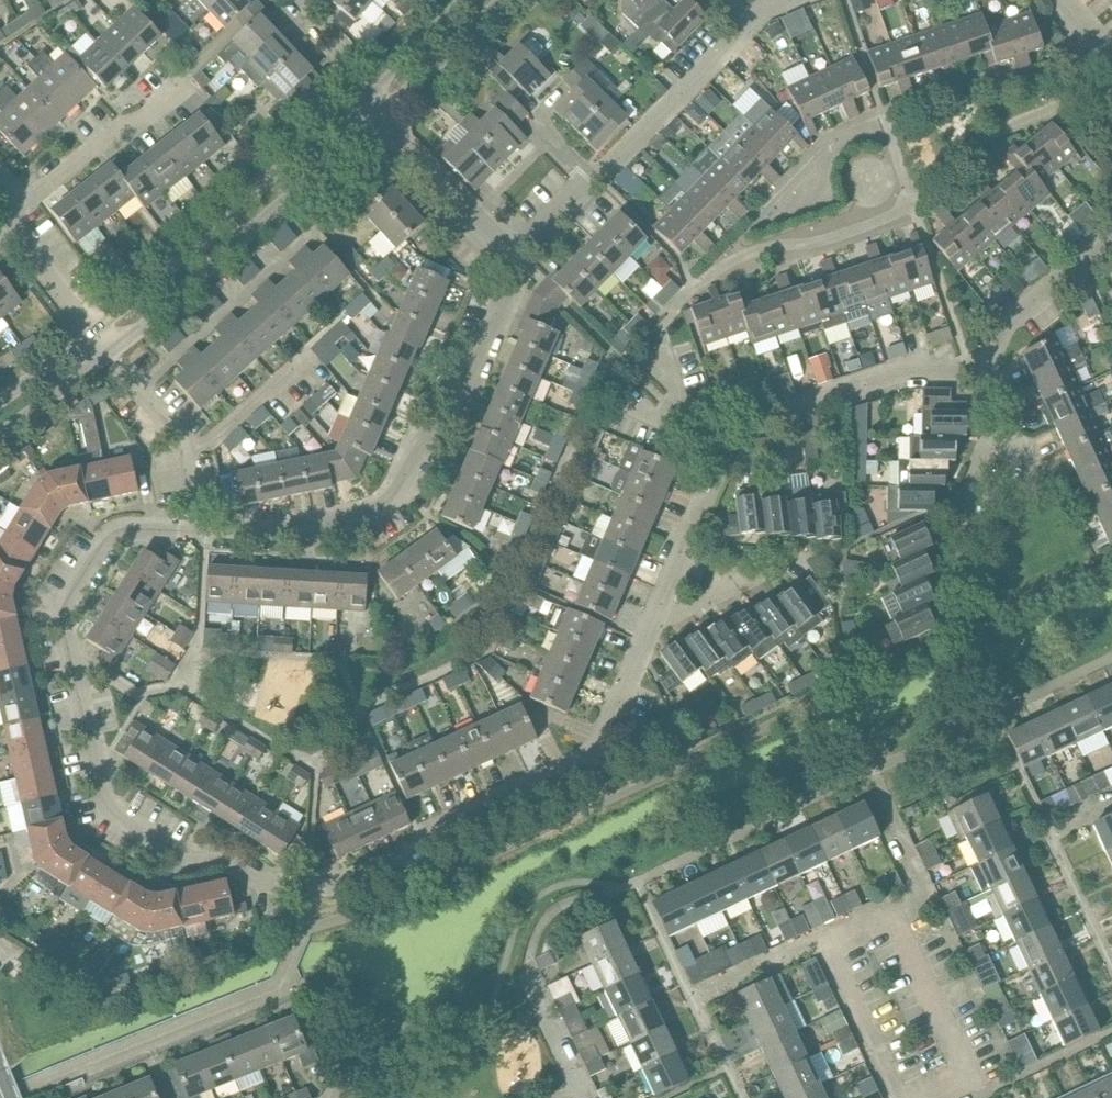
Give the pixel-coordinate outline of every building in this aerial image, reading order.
[(65,0),(48,0),(53,8),(65,0)] [(65,8),(72,15),(83,9),(77,0),(65,8)] [(208,10),(219,0),(198,0),(208,10)] [(226,29),(235,20),(256,1),(255,0),(219,0),(208,10),(226,29)] [(369,0),(329,0),(328,1),(331,3),(327,9),(336,16),(341,11),(355,22),(371,2),(369,0)] [(408,0),(406,0),(397,9),(404,16),(414,6),(408,0)] [(622,13),(629,19),(639,28),(661,6),(655,0),(622,0),(622,13)] [(648,38),(650,36),(656,42),(662,41),(673,53),(674,52),(674,51),(706,18),(688,0),(684,0),(670,15),(661,6),(639,28),(648,38)] [(883,9),(893,5),(891,0),(880,0),(883,9)] [(265,10),(256,1),(235,20),(244,30),(265,10)] [(147,14),(157,24),(164,17),(155,6),(147,14)] [(134,7),(116,25),(143,54),(162,36),(147,20),(134,7)] [(65,8),(55,15),(61,23),(72,15),(65,8)] [(273,19),(265,10),(244,30),(217,55),(225,63),(241,49),(251,59),(278,34),(268,24),(273,19)] [(803,10),(795,13),(804,33),(812,29),(803,10)] [(175,43),(188,30),(189,29),(171,11),(164,17),(157,24),(175,43)] [(23,28),(35,20),(30,12),(18,20),(23,28)] [(1025,70),(1031,68),(1027,54),(1043,48),(1031,12),(1008,20),(1025,70)] [(981,14),(958,22),(970,58),(985,53),(990,66),(997,64),(981,14)] [(982,14),(981,14),(997,64),(1013,59),(1018,72),(1025,70),(1008,20),(987,27),(982,14)] [(389,16),(389,17),(379,26),(385,33),(396,23),(389,16)] [(18,20),(1,31),(0,29),(0,43),(23,28),(18,20)] [(970,58),(958,22),(936,29),(953,81),(959,79),(954,63),(970,58)] [(98,42),(125,71),(143,54),(116,25),(98,42)] [(953,81),(936,29),(914,37),(926,73),(942,67),(948,83),(953,81)] [(251,59),(241,68),(259,87),(268,78),(300,47),(292,39),(287,44),(278,34),(251,59)] [(611,54),(621,45),(610,34),(600,44),(611,54)] [(926,73),(914,37),(891,45),(908,96),(914,95),(909,79),(926,73)] [(125,71),(98,42),(78,60),(106,89),(125,71)] [(192,61),(199,55),(189,44),(182,51),(192,61)] [(480,66),(504,89),(508,94),(518,84),(530,97),(544,83),(541,81),(549,73),(520,44),(505,60),(496,50),(480,66)] [(908,96),(891,45),(868,52),(880,88),(897,82),(903,98),(908,96)] [(267,114),(280,127),(320,90),(307,77),(313,71),(303,60),(308,55),(300,47),(268,78),(259,87),(262,84),(280,102),(267,114)] [(35,58),(78,103),(97,86),(82,70),(65,53),(55,63),(43,51),(35,58)] [(831,68),(855,117),(860,115),(853,100),(870,92),(853,57),(831,68)] [(29,88),(60,121),(78,103),(35,58),(27,66),(39,78),(29,88)] [(579,65),(564,80),(574,91),(558,107),(566,115),(564,117),(577,130),(616,89),(610,83),(601,93),(587,79),(596,70),(585,59),(579,65)] [(831,68),(809,78),(826,112),(842,105),(849,120),(855,117),(831,68)] [(200,72),(193,78),(203,89),(210,82),(200,72)] [(826,112),(809,78),(787,89),(810,136),(817,132),(811,119),(826,112)] [(7,85),(0,92),(0,94),(42,138),(60,121),(29,88),(18,98),(7,85)] [(508,120),(521,107),(508,94),(504,89),(490,103),(495,108),(481,123),(471,114),(465,120),(506,160),(519,146),(517,144),(525,136),(508,120)] [(616,89),(577,130),(589,143),(592,141),(600,148),(628,119),(613,105),(622,95),(616,89)] [(42,138),(0,94),(0,110),(3,113),(0,115),(0,131),(23,156),(42,138)] [(205,102),(220,121),(228,116),(213,97),(205,102)] [(706,118),(691,103),(682,113),(697,127),(706,118)] [(753,126),(780,153),(792,141),(803,151),(808,145),(770,108),(753,126)] [(180,129),(205,161),(225,145),(201,114),(180,129)] [(220,121),(229,133),(236,127),(228,116),(220,121)] [(437,153),(456,172),(474,188),(491,170),(494,172),(506,160),(465,120),(459,126),(469,135),(455,149),(448,142),(437,153)] [(1058,120),(1033,140),(1057,170),(1077,153),(1061,134),(1066,130),(1058,120)] [(753,126),(737,143),(776,181),(780,177),(768,165),(780,153),(753,126)] [(160,145),(185,177),(205,161),(180,129),(160,145)] [(648,146),(654,152),(665,141),(659,135),(648,146)] [(1041,183),(1057,170),(1033,140),(1019,151),(1015,146),(1010,149),(1048,196),(1050,194),(1041,183)] [(760,174),(772,185),(776,181),(737,143),(720,160),(748,186),(760,174)] [(185,177),(160,145),(141,160),(166,192),(185,177)] [(1018,171),(1006,181),(1030,211),(1048,196),(1010,149),(1004,154),(1018,171)] [(1104,155),(1094,163),(1102,173),(1111,165),(1104,155)] [(166,192),(141,160),(121,176),(146,207),(166,192)] [(720,160),(704,177),(743,215),(747,211),(735,199),(748,186),(720,160)] [(112,163),(112,164),(92,179),(117,211),(135,196),(145,208),(146,207),(121,176),(112,163)] [(627,168),(614,181),(624,190),(636,177),(627,168)] [(232,174),(222,183),(212,193),(219,200),(239,181),(232,174)] [(727,208),(739,219),(743,215),(704,177),(687,194),(714,220),(727,208)] [(117,211),(92,179),(72,195),(97,226),(117,211)] [(982,179),(977,183),(1012,226),(1030,211),(1006,181),(993,192),(982,179)] [(984,200),(970,211),(994,241),(1012,226),(977,183),(973,187),(984,200)] [(392,187),(380,197),(363,213),(380,231),(408,205),(392,187)] [(687,194),(670,211),(710,249),(714,245),(702,233),(714,220),(687,194)] [(97,226),(72,195),(51,211),(76,243),(97,226)] [(178,229),(198,210),(192,203),(172,222),(178,229)] [(1085,204),(1068,217),(1077,228),(1094,215),(1085,204)] [(425,224),(408,205),(380,231),(396,249),(425,224)] [(941,213),(976,256),(994,241),(970,211),(956,223),(946,210),(941,213)] [(670,211),(654,228),(681,255),(694,242),(706,253),(710,249),(670,211)] [(603,230),(630,257),(647,239),(620,212),(603,230)] [(947,230),(933,242),(957,271),(976,256),(941,213),(936,217),(947,230)] [(298,238),(285,223),(268,238),(281,253),(298,238)] [(586,247),(614,274),(630,257),(603,230),(586,247)] [(914,249),(898,255),(910,291),(934,283),(917,233),(910,236),(914,249)] [(155,238),(145,247),(135,257),(142,264),(161,245),(155,238)] [(346,261),(356,252),(348,244),(338,252),(346,261)] [(888,298),(910,291),(898,255),(882,260),(876,244),(871,246),(888,298)] [(302,251),(298,254),(331,292),(350,275),(339,263),(324,246),(314,255),(307,247),(303,251),(302,251)] [(854,270),(866,306),(888,298),(871,246),(865,248),(871,264),(854,270)] [(614,274),(586,247),(570,264),(597,291),(614,274)] [(364,261),(356,252),(346,261),(354,270),(364,261)] [(313,309),(331,292),(298,254),(293,259),(294,259),(289,263),(296,271),(287,280),(313,309)] [(261,271),(247,257),(230,272),(244,287),(261,271)] [(387,274),(396,266),(387,257),(379,265),(387,274)] [(826,261),(844,313),(866,306),(854,270),(837,276),(832,259),(826,261)] [(810,285),(822,321),(844,313),(826,261),(820,263),(826,279),(810,285)] [(570,264),(552,282),(580,308),(597,291),(570,264)] [(379,265),(370,273),(378,282),(387,274),(379,265)] [(408,292),(440,304),(449,282),(419,269),(408,292)] [(2,318),(22,301),(0,273),(0,315),(2,318)] [(782,276),(799,328),(822,321),(810,285),(792,291),(787,274),(782,276)] [(109,292),(120,283),(114,275),(103,284),(109,292)] [(765,299),(777,336),(799,328),(782,276),(775,278),(781,294),(765,299)] [(277,288),(270,280),(266,284),(265,284),(260,288),(294,326),(313,309),(287,280),(277,288)] [(672,297),(680,289),(671,280),(663,289),(672,297)] [(720,300),(715,286),(712,287),(728,337),(746,331),(751,345),(755,343),(739,293),(720,300)] [(712,287),(708,288),(712,302),(684,312),(688,324),(695,322),(703,345),(728,337),(712,287)] [(275,342),(294,326),(260,288),(256,292),(252,296),(259,304),(249,313),(275,342)] [(672,297),(663,289),(654,298),(664,306),(672,297)] [(210,290),(203,296),(193,305),(206,320),(223,305),(210,290)] [(745,291),(739,293),(755,343),(777,336),(765,299),(750,305),(745,291)] [(399,314),(430,325),(440,304),(408,292),(399,314)] [(519,343),(549,356),(559,333),(548,329),(557,308),(534,292),(522,319),(528,321),(519,343)] [(363,293),(354,301),(362,311),(371,303),(363,293)] [(1100,314),(1091,295),(1081,302),(1089,319),(1100,314)] [(362,311),(354,301),(345,309),(354,319),(362,311)] [(257,359),(275,342),(249,313),(239,322),(233,314),(228,318),(227,317),(223,321),(257,359)] [(386,335),(421,347),(430,325),(399,314),(390,334),(387,333),(386,335)] [(638,314),(630,323),(639,331),(647,323),(638,314)] [(222,338),(212,347),(238,376),(257,359),(223,321),(218,325),(219,326),(215,330),(222,338)] [(630,340),(639,331),(630,323),(621,331),(630,340)] [(930,343),(953,340),(950,323),(941,324),(941,323),(927,325),(930,343)] [(186,338),(173,324),(156,339),(169,354),(186,338)] [(335,327),(326,335),(335,344),(343,337),(335,327)] [(28,351),(39,343),(33,335),(22,343),(28,351)] [(335,344),(326,335),(317,343),(326,352),(335,344)] [(421,347),(386,335),(377,357),(408,368),(417,347),(420,349),(421,347)] [(1022,353),(1033,378),(1082,355),(1077,344),(1063,351),(1057,337),(1022,353)] [(28,351),(22,343),(11,351),(17,359),(28,351)] [(549,356),(519,343),(509,364),(540,378),(549,356)] [(191,351),(186,355),(220,392),(238,376),(212,347),(203,355),(196,347),(191,351)] [(200,410),(217,395),(220,392),(186,355),(181,359),(182,360),(177,364),(185,372),(174,381),(200,410)] [(1033,378),(1044,402),(1079,386),(1072,371),(1086,364),(1082,355),(1033,378)] [(408,368),(377,357),(368,379),(399,390),(408,368)] [(594,375),(599,364),(587,359),(583,370),(594,375)] [(540,378),(509,364),(500,386),(530,400),(540,378)] [(829,368),(814,372),(818,386),(833,381),(829,368)] [(399,390),(368,379),(358,400),(390,412),(399,390)] [(585,397),(589,386),(578,381),(573,392),(585,397)] [(97,390),(104,400),(114,392),(107,383),(97,390)] [(336,393),(328,384),(319,392),(327,401),(336,393)] [(530,400),(500,386),(490,408),(521,421),(530,400)] [(1055,426),(1104,403),(1100,394),(1086,401),(1079,386),(1044,402),(1048,411),(1043,414),(1048,426),(1054,423),(1055,426)] [(922,388),(922,437),(956,437),(966,437),(967,402),(951,402),(951,389),(922,388)] [(87,400),(92,406),(102,398),(104,400),(97,390),(86,399),(87,400)] [(731,399),(728,391),(718,394),(721,403),(731,399)] [(319,392),(310,400),(318,409),(327,401),(319,392)] [(585,397),(573,392),(568,403),(580,408),(585,397)] [(87,400),(65,418),(68,421),(81,418),(94,415),(92,406),(87,400)] [(390,412),(358,400),(349,422),(380,434),(390,412)] [(1055,426),(1066,450),(1101,434),(1094,419),(1108,412),(1104,403),(1055,426)] [(866,426),(866,404),(851,409),(851,431),(851,436),(855,435),(855,436),(866,436),(866,426)] [(262,424),(271,416),(264,407),(254,415),(262,424)] [(521,421),(490,408),(481,430),(512,443),(521,421)] [(814,425),(820,425),(824,420),(823,414),(813,415),(814,425)] [(298,427),(290,418),(280,426),(289,436),(298,427)] [(380,434),(349,422),(339,444),(371,455),(380,434)] [(559,425),(554,436),(566,441),(571,429),(559,425)] [(592,457),(603,430),(592,425),(580,452),(592,457)] [(241,427),(232,434),(240,444),(249,436),(241,427)] [(503,465),(512,443),(481,430),(472,451),(471,450),(471,451),(503,465)] [(820,460),(815,431),(801,433),(805,462),(820,460)] [(231,452),(240,444),(232,434),(223,442),(231,452)] [(1077,474),(1111,458),(1111,447),(1108,449),(1101,434),(1066,450),(1077,474)] [(566,441),(554,436),(550,446),(561,451),(566,441)] [(865,478),(866,436),(855,436),(854,478),(865,478)] [(956,437),(922,437),(920,437),(920,462),(945,462),(955,462),(956,437)] [(630,442),(619,469),(622,470),(667,489),(677,467),(643,452),(644,448),(630,442)] [(21,449),(27,457),(35,451),(29,444),(21,449)] [(336,453),(325,455),(331,488),(332,488),(331,483),(356,478),(367,455),(371,456),(371,455),(339,444),(336,453)] [(14,455),(16,457),(20,462),(27,457),(21,449),(14,455)] [(102,451),(76,457),(79,469),(86,503),(113,498),(105,463),(102,451)] [(503,465),(471,451),(461,473),(492,486),(501,465),(502,466),(503,465)] [(587,468),(592,457),(580,452),(575,463),(587,468)] [(331,488),(325,455),(301,460),(308,493),(331,488)] [(131,457),(105,463),(113,498),(139,492),(131,457)] [(1077,474),(1088,498),(1111,487),(1111,458),(1077,474)] [(308,493),(301,460),(278,465),(285,497),(308,493)] [(909,462),(909,487),(934,487),(945,487),(945,462),(920,462),(909,462)] [(278,465),(255,469),(262,502),(285,497),(278,465)] [(541,468),(536,479),(547,484),(552,473),(541,468)] [(38,483),(21,509),(51,528),(59,515),(60,514),(65,511),(70,507),(86,503),(79,469),(48,476),(43,479),(38,483)] [(238,507),(262,502),(255,469),(231,474),(238,507)] [(613,492),(622,496),(658,511),(667,489),(622,470),(617,473),(612,484),(613,492)] [(492,486),(461,473),(452,495),(483,508),(492,486)] [(547,484),(536,479),(531,490),(543,495),(547,484)] [(561,496),(573,501),(578,490),(566,485),(561,496)] [(898,512),(917,512),(934,512),(934,487),(909,487),(898,487),(898,512)] [(1099,522),(1111,516),(1111,487),(1088,498),(1099,522)] [(739,524),(723,526),(724,537),(764,532),(761,501),(760,496),(759,488),(739,490),(735,495),(736,499),(735,499),(739,524)] [(786,498),(790,534),(791,539),(815,535),(811,497),(810,488),(785,490),(786,498)] [(811,497),(815,535),(816,535),(816,541),(841,538),(839,516),(837,509),(847,507),(845,491),(835,492),(835,494),(811,497)] [(473,530),(483,508),(452,495),(442,517),(462,526),(473,530)] [(568,511),(573,501),(561,496),(557,506),(568,511)] [(613,518),(648,533),(658,511),(622,496),(613,518)] [(790,534),(786,498),(761,501),(764,532),(765,531),(765,537),(790,534)] [(21,509),(7,532),(37,550),(51,528),(21,509)] [(522,512),(517,523),(528,528),(533,517),(522,512)] [(1099,522),(1110,546),(1111,545),(1111,516),(1099,522)] [(604,540),(639,555),(648,533),(613,518),(604,540)] [(854,529),(859,539),(874,532),(869,522),(854,529)] [(528,528),(517,523),(512,534),(524,538),(528,528)] [(923,551),(932,547),(933,546),(922,523),(890,539),(900,561),(924,551),(923,551)] [(543,539),(554,544),(559,533),(548,528),(543,539)] [(438,573),(458,559),(437,530),(417,545),(438,573)] [(0,543),(0,558),(23,573),(37,550),(7,532),(0,543)] [(550,555),(554,544),(543,539),(538,550),(550,555)] [(594,561),(629,576),(639,555),(604,540),(594,561)] [(438,573),(417,545),(398,559),(419,587),(438,573)] [(130,573),(159,592),(179,561),(167,553),(162,561),(144,550),(130,573)] [(924,551),(900,561),(891,566),(902,589),(924,578),(934,573),(924,551)] [(16,616),(12,599),(12,598),(13,593),(14,588),(14,587),(23,573),(0,558),(0,619),(16,616)] [(419,587),(398,559),(378,573),(399,602),(419,587)] [(585,583),(620,598),(629,576),(594,561),(585,583)] [(858,562),(846,561),(844,581),(856,583),(858,562)] [(235,568),(208,567),(206,602),(233,603),(235,568)] [(261,570),(235,568),(233,603),(259,605),(261,570)] [(259,605),(286,607),(288,571),(261,570),(259,605)] [(314,573),(288,571),(286,607),(312,608),(314,573)] [(540,577),(529,572),(524,583),(536,588),(540,577)] [(130,573),(116,595),(145,614),(159,592),(130,573)] [(312,608),(338,610),(340,575),(314,573),(312,608)] [(367,576),(340,575),(338,610),(365,611),(367,576)] [(810,577),(777,601),(803,637),(823,622),(818,615),(831,605),(810,577)] [(924,578),(902,589),(892,593),(903,616),(925,605),(935,600),(924,578)] [(854,600),(856,583),(844,581),(842,598),(854,600)] [(585,583),(575,606),(590,612),(611,620),(620,598),(585,583)] [(521,589),(516,601),(528,606),(533,594),(521,589)] [(458,600),(465,610),(475,603),(467,593),(458,600)] [(116,595),(101,617),(131,636),(145,614),(116,595)] [(784,643),(788,648),(803,637),(777,601),(774,597),(754,612),(751,608),(750,608),(779,647),(784,643)] [(455,617),(465,610),(458,600),(448,607),(455,617)] [(904,643),(936,628),(925,605),(903,616),(893,620),(904,643)] [(604,625),(584,616),(569,610),(562,607),(553,630),(559,633),(594,648),(604,625)] [(727,619),(754,654),(759,662),(779,647),(750,608),(735,620),(728,610),(723,613),(727,619)] [(446,624),(438,614),(428,621),(436,631),(446,624)] [(0,619),(0,646),(21,642),(16,616),(0,619)] [(112,667),(131,636),(101,617),(87,640),(105,651),(100,659),(112,667)] [(733,669),(754,654),(727,619),(707,634),(732,667),(733,669)] [(853,621),(842,623),(845,640),(856,637),(853,621)] [(502,634),(514,639),(518,628),(507,623),(502,634)] [(188,641),(193,633),(181,625),(176,633),(188,641)] [(677,634),(681,640),(702,669),(710,679),(718,674),(719,676),(732,667),(707,634),(704,629),(689,641),(682,631),(677,634)] [(171,641),(183,649),(188,641),(176,633),(171,641)] [(594,648),(559,633),(550,654),(585,669),(594,648)] [(509,650),(514,639),(502,634),(497,645),(509,650)] [(222,635),(221,649),(230,649),(231,635),(222,635)] [(231,635),(230,649),(240,650),(241,636),(231,635)] [(860,654),(856,637),(845,640),(846,646),(848,656),(860,654)] [(274,652),(283,652),(284,638),(274,638),(274,652)] [(293,639),(284,638),(283,652),(292,653),(293,639)] [(686,680),(702,669),(681,640),(661,655),(673,671),(660,681),(669,693),(686,680)] [(327,641),(326,655),(336,656),(336,642),(327,641)] [(0,646),(0,674),(27,667),(21,642),(0,646)] [(336,656),(345,656),(346,642),(336,642),(336,656)] [(585,669),(550,654),(540,676),(575,691),(585,669)] [(163,656),(152,674),(165,682),(176,665),(163,656)] [(505,672),(490,657),(484,660),(501,677),(505,672)] [(501,677),(484,660),(477,663),(496,682),(501,677)] [(0,674),(0,701),(33,693),(27,667),(0,674)] [(465,669),(454,674),(459,685),(470,680),(465,669)] [(803,678),(807,688),(822,681),(818,671),(803,678)] [(454,674),(443,679),(448,690),(459,685),(454,674)] [(135,675),(131,682),(139,688),(143,680),(135,675)] [(566,713),(575,691),(540,676),(531,699),(546,705),(566,713)] [(807,688),(803,678),(787,685),(792,695),(807,688)] [(1087,697),(1102,731),(1111,727),(1111,685),(1087,697)] [(411,694),(416,705),(427,700),(422,689),(411,694)] [(0,701),(0,707),(4,727),(39,719),(33,693),(0,701)] [(756,700),(761,710),(776,702),(772,693),(756,700)] [(389,704),(395,715),(416,705),(411,694),(389,704)] [(1076,743),(1102,731),(1087,697),(1060,710),(1076,743)] [(741,707),(746,717),(761,710),(756,700),(741,707)] [(389,704),(367,714),(373,725),(395,715),(389,704)] [(521,705),(499,715),(515,749),(537,739),(528,719),(521,705)] [(206,727),(214,715),(206,709),(198,721),(206,727)] [(1060,710),(1034,722),(1050,756),(1076,743),(1060,710)] [(214,715),(206,727),(214,731),(222,720),(214,715)] [(493,759),(515,749),(499,715),(477,725),(493,759)] [(39,719),(4,727),(10,752),(45,744),(39,719)] [(147,771),(166,741),(135,722),(128,734),(136,739),(124,757),(147,771)] [(1023,769),(1050,756),(1034,722),(1007,735),(1023,769)] [(477,725),(456,735),(472,769),(493,759),(477,725)] [(450,779),(472,769),(456,735),(434,745),(450,779)] [(251,755),(259,743),(250,738),(243,750),(251,755)] [(147,771),(169,785),(188,755),(166,741),(147,771)] [(259,743),(251,755),(259,760),(266,748),(259,743)] [(45,744),(10,752),(16,778),(50,770),(45,744)] [(434,745),(413,755),(429,789),(450,779),(434,745)] [(373,766),(382,762),(376,749),(367,753),(373,766)] [(211,769),(188,755),(169,785),(192,799),(211,769)] [(413,755),(391,765),(407,800),(429,789),(413,755)] [(296,783),(303,771),(295,766),(287,777),(296,783)] [(325,772),(331,785),(342,780),(336,767),(325,772)] [(192,799),(214,813),(233,783),(211,769),(192,799)] [(50,770),(16,778),(22,803),(56,795),(50,770)] [(303,771),(296,783),(303,787),(310,776),(303,771)] [(325,772),(319,775),(325,787),(331,785),(325,772)] [(1103,772),(1092,777),(1099,793),(1110,787),(1103,772)] [(1088,798),(1099,793),(1092,777),(1081,782),(1088,798)] [(255,797),(233,783),(214,813),(236,827),(255,797)] [(389,835),(411,824),(402,804),(396,793),(374,803),(389,835)] [(1000,821),(987,794),(948,813),(961,839),(966,837),(1000,821)] [(56,795),(22,803),(28,830),(62,822),(56,795)] [(236,827),(259,842),(277,812),(255,797),(236,827)] [(1047,818),(1058,812),(1050,797),(1039,802),(1047,818)] [(374,803),(345,816),(360,848),(389,835),(374,803)] [(880,837),(864,803),(837,815),(853,849),(880,837)] [(300,826),(277,812),(259,842),(281,856),(300,826)] [(827,862),(853,849),(837,815),(811,828),(827,862)] [(360,848),(345,816),(323,826),(329,838),(338,858),(360,848)] [(1111,849),(1111,816),(1093,825),(1106,852),(1111,849)] [(966,837),(978,863),(1012,847),(1000,821),(966,837)] [(35,860),(38,865),(42,870),(68,887),(87,857),(80,853),(73,848),(69,843),(66,838),(62,822),(28,830),(35,860)] [(827,862),(811,828),(784,840),(800,874),(827,862)] [(774,886),(800,874),(784,840),(758,853),(774,886)] [(915,848),(920,859),(936,851),(931,840),(915,848)] [(978,863),(991,889),(1024,873),(1012,847),(978,863)] [(936,851),(920,859),(926,870),(941,862),(936,851)] [(774,886),(758,853),(732,865),(748,899),(774,886)] [(87,857),(68,887),(90,901),(109,870),(87,857)] [(722,911),(748,899),(732,865),(706,877),(722,911)] [(109,870),(90,901),(112,914),(131,884),(109,870)] [(885,876),(892,892),(903,886),(896,871),(885,876)] [(991,889),(1003,916),(1037,900),(1024,873),(991,889)] [(706,877),(680,890),(696,924),(722,911),(706,877)] [(227,880),(200,886),(208,921),(226,917),(248,912),(246,902),(232,905),(227,880)] [(158,896),(152,895),(146,894),(143,892),(131,884),(112,914),(104,927),(132,945),(143,948),(152,946),(166,942),(168,950),(177,947),(186,944),(182,927),(175,892),(158,896)] [(200,886),(175,892),(182,927),(208,921),(200,886)] [(668,936),(696,924),(680,890),(652,903),(668,936)] [(843,896),(850,911),(861,906),(854,891),(843,896)] [(945,911),(961,904),(956,893),(940,900),(945,911)] [(839,917),(850,911),(843,896),(832,901),(839,917)] [(813,902),(824,924),(835,918),(825,897),(813,902)] [(1003,916),(1015,942),(1049,926),(1037,900),(1003,916)] [(945,911),(955,932),(976,921),(966,901),(961,904),(945,911)] [(812,929),(824,924),(813,902),(802,908),(812,929)] [(8,924),(12,917),(4,912),(0,918),(0,921),(7,925),(8,924)] [(790,921),(798,936),(808,931),(801,916),(790,921)] [(593,964),(626,948),(614,921),(580,937),(593,964)] [(786,941),(798,936),(790,921),(779,926),(786,941)] [(1015,942),(1028,968),(1061,952),(1049,926),(1015,942)] [(759,935),(738,945),(745,961),(767,951),(759,935)] [(44,949),(56,956),(61,948),(49,941),(44,949)] [(191,957),(186,944),(177,947),(182,960),(191,957)] [(738,945),(727,950),(734,966),(745,961),(738,945)] [(965,953),(970,964),(985,956),(980,945),(965,953)] [(168,950),(163,952),(168,965),(182,960),(177,947),(168,950)] [(67,963),(68,962),(72,955),(61,948),(56,956),(67,963)] [(605,990),(639,974),(626,948),(593,964),(605,990)] [(17,960),(27,968),(34,960),(24,952),(17,960)] [(535,959),(540,970),(555,963),(550,952),(535,959)] [(1028,968),(1040,994),(1074,978),(1061,952),(1028,968)] [(985,956),(970,964),(975,974),(991,967),(985,956)] [(103,968),(91,961),(86,969),(98,976),(103,968)] [(696,965),(685,971),(692,986),(695,985),(703,981),(696,965)] [(131,982),(130,980),(127,973),(118,976),(122,985),(131,982)] [(813,992),(828,984),(823,973),(807,981),(813,992)] [(639,974),(605,990),(618,1017),(651,1001),(639,974)] [(780,974),(736,995),(749,1022),(782,1006),(792,1001),(780,974)] [(107,988),(112,980),(104,975),(98,983),(107,988)] [(1040,994),(1053,1020),(1086,1004),(1074,978),(1040,994)] [(818,1003),(833,995),(828,984),(813,992),(818,1003)] [(560,1012),(575,1005),(570,993),(555,1001),(560,1012)] [(990,1005),(995,1016),(1010,1009),(1005,998),(990,1005)] [(814,1008),(820,1021),(841,1011),(835,999),(814,1008)] [(651,1001),(618,1017),(630,1043),(664,1027),(651,1001)] [(1086,1004),(1053,1020),(1065,1048),(1099,1032),(1086,1004)] [(581,1016),(575,1005),(560,1012),(565,1023),(581,1016)] [(749,1022),(761,1048),(795,1032),(782,1006),(749,1022)] [(1010,1009),(995,1016),(1000,1027),(1015,1020),(1010,1009)] [(266,1021),(283,1061),(298,1055),(304,1069),(319,1062),(301,1019),(295,1021),(293,1017),(270,1027),(267,1020),(266,1021)] [(582,1020),(567,1027),(572,1038),(588,1031),(582,1020)] [(246,1036),(259,1071),(283,1061),(266,1021),(256,1025),(258,1031),(246,1036)] [(832,1033),(837,1044),(853,1037),(848,1026),(832,1033)] [(664,1027),(630,1043),(642,1069),(676,1053),(664,1027)] [(761,1048),(773,1074),(807,1058),(795,1032),(761,1048)] [(220,1039),(236,1080),(259,1071),(246,1036),(233,1041),(231,1035),(220,1039)] [(843,1055),(858,1048),(853,1037),(837,1044),(843,1055)] [(199,1055),(213,1089),(236,1080),(220,1039),(209,1044),(212,1050),(199,1055)] [(579,1053),(585,1064),(600,1057),(595,1046),(579,1053)] [(1030,1051),(1015,1058),(1020,1069),(1035,1062),(1030,1051)] [(689,1080),(676,1053),(642,1069),(655,1096),(689,1080)] [(213,1089),(199,1055),(175,1065),(177,1068),(169,1071),(180,1097),(199,1097),(198,1095),(213,1089)] [(605,1068),(600,1057),(585,1064),(590,1076),(605,1068)] [(785,1097),(791,1097),(820,1084),(807,1058),(773,1074),(785,1097)] [(856,1084),(862,1096),(878,1089),(872,1077),(856,1084)] [(122,1082),(129,1097),(166,1097),(158,1080),(151,1082),(149,1079),(126,1088),(123,1082),(122,1082)] [(1090,1090),(1072,1097),(1111,1097),(1111,1079),(1090,1090)] [(122,1082),(112,1086),(114,1093),(102,1097),(129,1097),(122,1082)] [(820,1084),(791,1097),(826,1097),(820,1084)] [(606,1086),(597,1091),(601,1097),(612,1097),(606,1086)] [(296,1094),(297,1097),(311,1097),(308,1089),(296,1094)] [(878,1089),(862,1096),(863,1097),(882,1097),(878,1089)]
